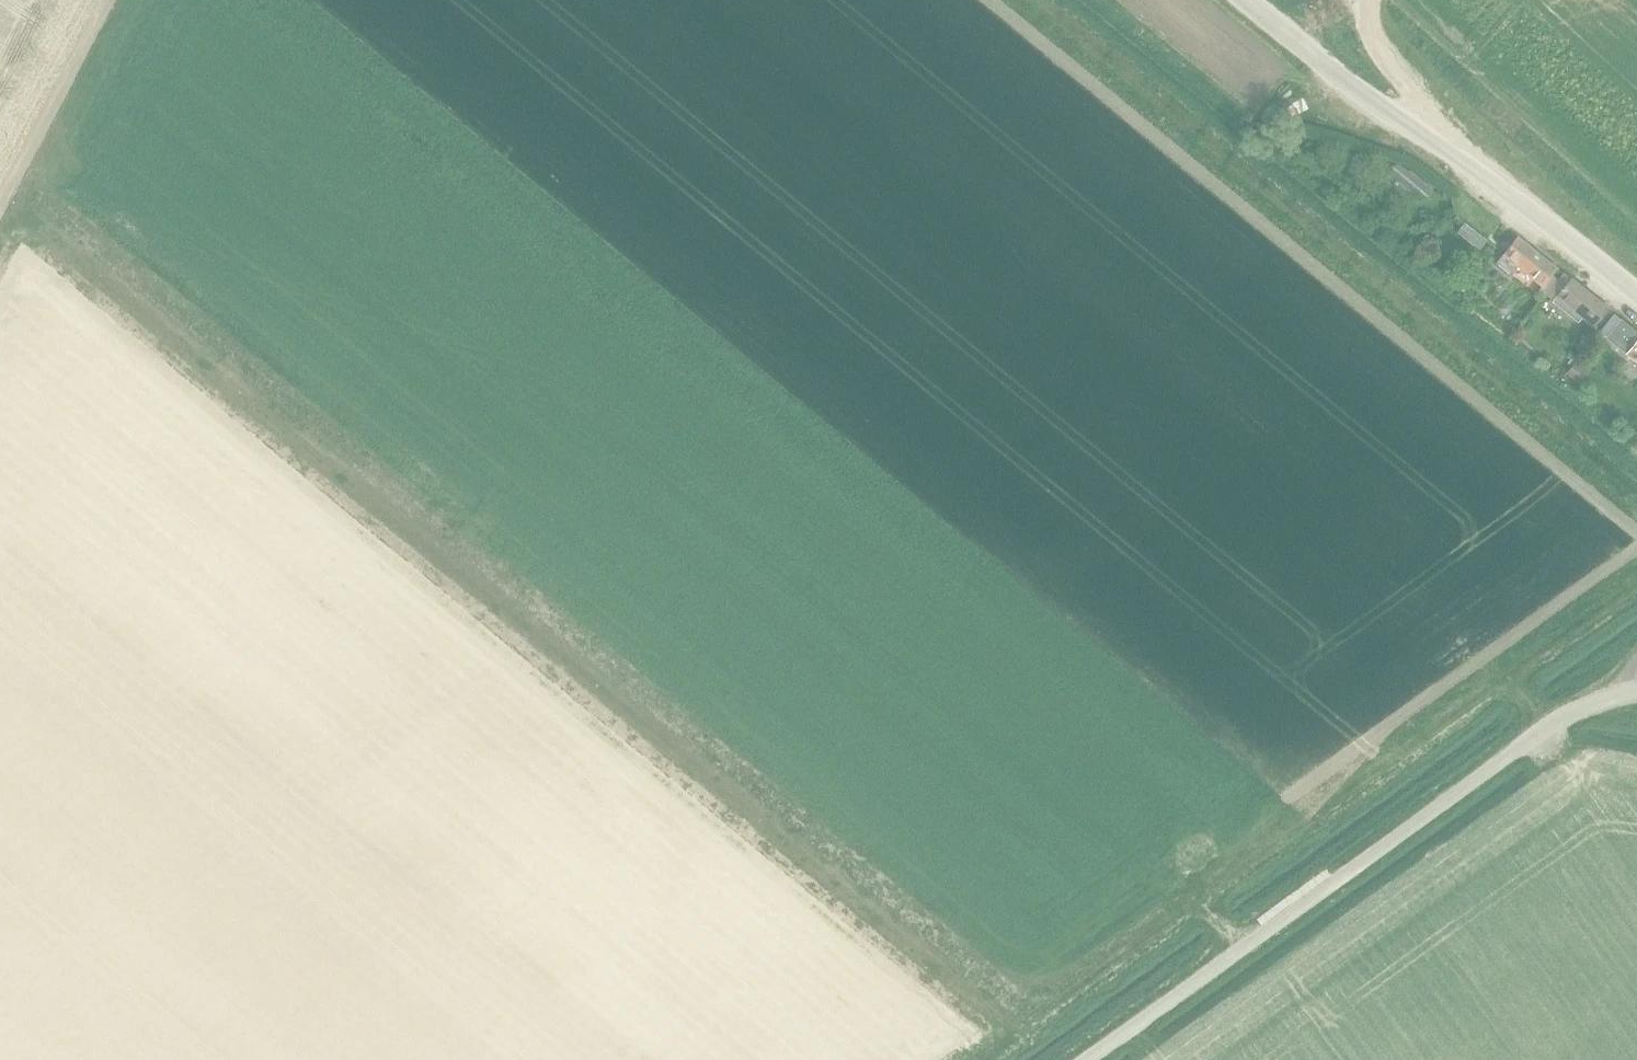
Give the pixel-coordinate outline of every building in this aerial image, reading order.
[(1363,154),(1345,149),(1342,159),(1360,164),(1363,154)] [(1387,171),(1422,201),(1432,189),(1425,183),(1426,182),(1411,170),(1410,171),(1397,160),(1387,171)] [(1456,231),(1479,249),(1487,240),(1464,221),(1456,231)] [(1557,278),(1552,274),(1557,268),(1519,237),(1497,262),(1511,273),(1519,263),(1544,284),(1539,289),(1545,294),(1557,278)] [(1609,306),(1574,277),(1565,270),(1547,293),(1554,298),(1579,319),(1584,314),(1596,323),(1609,306)] [(1636,357),(1636,329),(1624,318),(1610,335),(1636,357)] [(1576,359),(1564,374),(1570,379),(1582,364),(1576,359)]
